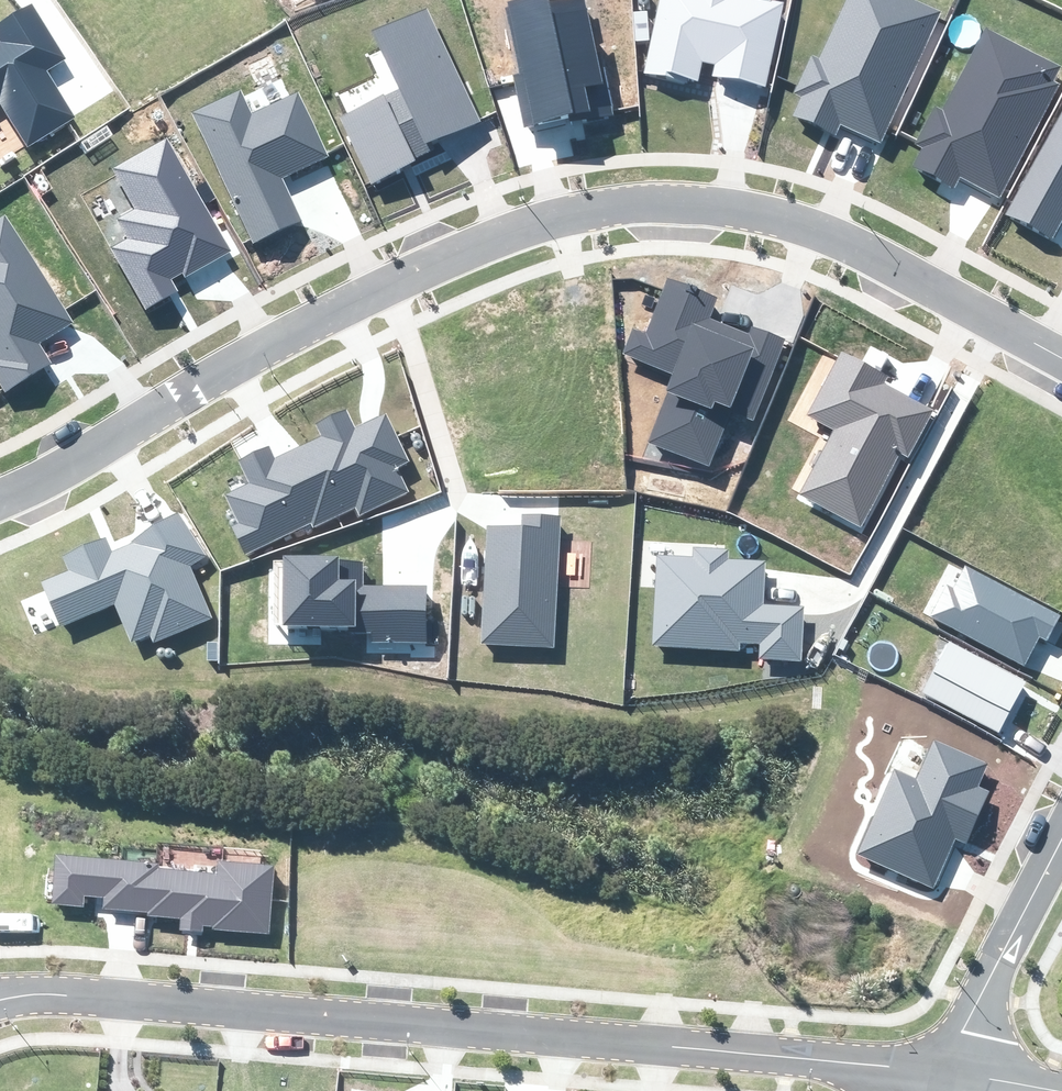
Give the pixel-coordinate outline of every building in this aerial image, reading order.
[(613,114),(604,66),(599,67),(585,0),(514,0),(507,2),(509,7),(505,8),(519,73),(512,74),(525,131),(543,127),(613,114)] [(765,86),(783,3),(769,0),(658,0),(641,76),(686,85),(687,79),(698,81),(702,61),(716,64),(714,74),(737,80),(765,86)] [(940,11),(915,0),(846,0),(820,58),(811,54),(793,94),(801,97),(793,115),(835,134),(840,123),(859,132),(880,142),(940,11)] [(28,148),(77,118),(62,94),(46,69),(65,57),(31,3),(0,22),(0,40),(1,41),(0,42),(0,102),(28,148)] [(384,94),(340,118),(371,185),(416,160),(415,158),(430,150),(426,142),(453,132),(481,121),(427,7),(371,30),(399,88),(384,96),(384,94)] [(1000,197),(1059,84),(1052,81),(1060,66),(986,27),(943,109),(934,105),(914,144),(921,148),(912,166),(954,187),(960,176),(975,184),(1000,197)] [(252,242),(300,220),(280,178),(303,167),(327,156),(297,92),(252,113),(241,88),(191,112),(252,242)] [(1053,239),(1061,222),(1061,113),(1007,215),(1053,239)] [(205,267),(233,251),(167,135),(110,167),(134,209),(117,218),(128,239),(112,248),(146,307),(177,290),(171,280),(181,274),(184,279),(205,267)] [(49,362),(42,351),(37,343),(73,321),(5,212),(0,215),(0,380),(6,389),(49,362)] [(645,443),(709,468),(731,411),(753,419),(784,339),(770,334),(753,327),(750,335),(708,318),(716,298),(667,279),(646,332),(633,327),(622,355),(672,374),(645,443)] [(908,457),(933,410),(910,397),(884,384),(888,376),(841,351),(807,415),(834,429),(799,494),(861,527),(900,453),(908,457)] [(306,443),(341,513),(356,506),(360,515),(409,492),(398,469),(411,462),(386,412),(371,419),(356,427),(347,409),(316,424),(322,435),(306,443)] [(313,528),(341,513),(306,443),(287,452),(275,457),(269,446),(239,461),(250,482),(225,495),(239,523),(232,527),(246,555),(311,523),(313,528)] [(153,642),(212,618),(190,565),(206,555),(178,513),(160,524),(131,541),(132,543),(111,552),(106,537),(62,556),(68,571),(41,582),(60,626),(114,604),(130,642),(150,636),(153,642)] [(553,647),(560,517),(521,514),(520,526),(508,526),(487,525),(480,643),(553,647)] [(759,657),(800,659),(803,607),(763,604),(764,587),(765,561),(728,559),(729,549),(693,547),(692,556),(657,554),(651,646),(739,651),(739,643),(760,644),(759,657)] [(425,645),(426,583),(398,583),(362,582),(362,560),(282,558),(281,628),(345,629),(345,632),(367,633),(367,644),(425,645)] [(1047,640),(1061,616),(965,563),(949,591),(938,585),(923,611),(1024,666),(1032,652),(1041,636),(1047,640)] [(1004,722),(1026,681),(950,641),(923,692),(999,732),(1004,722)] [(857,854),(933,888),(944,865),(955,838),(966,843),(989,791),(979,786),(989,762),(933,738),(915,778),(895,769),(857,854)] [(270,935),(275,864),(217,859),(216,872),(158,867),(158,863),(56,855),(52,904),(84,907),(85,896),(103,898),(102,909),(127,911),(148,912),(148,915),(181,917),(180,929),(203,931),(203,926),(212,926),(212,930),(270,935)]
